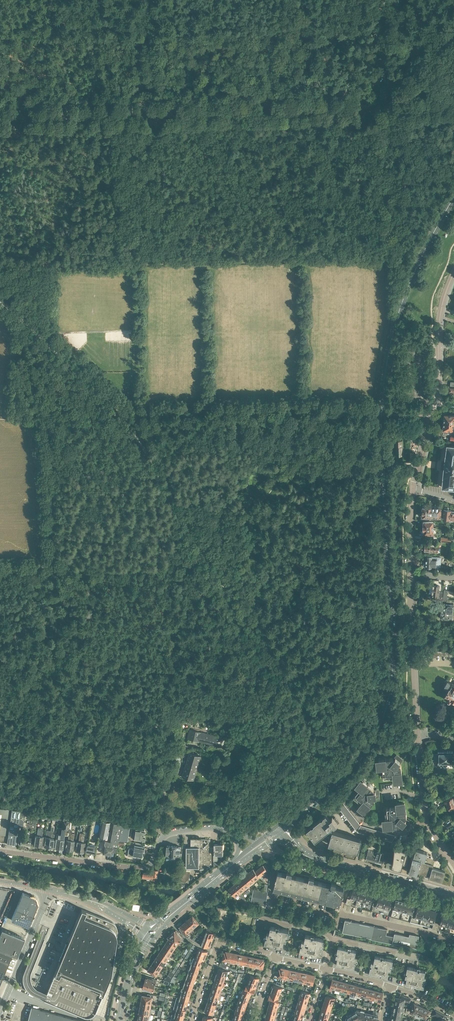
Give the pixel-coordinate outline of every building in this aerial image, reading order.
[(388,77),(388,86),(383,86),(383,88),(383,98),(388,98),(388,88),(388,87),(392,87),(392,77),(390,77),(390,74),(388,74),(388,77)] [(444,422),(453,423),(453,415),(444,414),(444,418),(443,419),(443,421),(444,422)] [(444,422),(443,423),(443,426),(443,430),(453,431),(453,423),(444,422)] [(448,445),(446,456),(445,464),(444,469),(445,469),(444,477),(443,487),(453,489),(453,446),(448,445)] [(265,479),(259,485),(263,489),(269,483),(265,479)] [(443,518),(450,519),(451,510),(448,509),(449,508),(445,507),(445,509),(444,509),(443,518)] [(434,536),(434,527),(423,528),(423,530),(424,530),(423,530),(422,530),(422,534),(424,534),(432,534),(432,536),(434,536)] [(425,550),(438,551),(438,547),(440,547),(441,544),(436,544),(436,543),(431,542),(426,542),(426,543),(425,546),(424,546),(424,550),(425,550)] [(426,557),(426,560),(426,562),(424,562),(424,563),(424,566),(424,567),(426,567),(432,567),(436,567),(436,562),(441,562),(441,557),(426,557)] [(432,594),(432,596),(435,597),(436,594),(439,595),(438,598),(442,598),(443,592),(439,592),(440,586),(433,585),(432,594)] [(453,612),(453,607),(453,604),(451,604),(446,603),(446,607),(442,606),(442,607),(439,606),(439,610),(441,610),(441,611),(453,612)] [(441,613),(439,613),(438,617),(441,617),(445,618),(445,619),(449,620),(449,619),(453,619),(453,612),(441,611),(441,613)] [(452,683),(448,681),(447,683),(446,683),(445,685),(444,687),(448,690),(446,694),(445,697),(448,699),(448,700),(448,701),(449,701),(450,701),(451,702),(453,703),(453,684),(452,683)] [(188,739),(189,739),(221,747),(224,737),(190,729),(188,739)] [(438,754),(432,754),(432,761),(438,760),(438,763),(443,763),(443,764),(444,765),(446,766),(447,765),(448,764),(448,763),(453,763),(453,751),(438,751),(438,754)] [(194,780),(197,770),(201,756),(189,752),(182,777),(194,780)] [(383,767),(384,777),(394,776),(394,779),(402,778),(401,772),(402,772),(401,765),(399,763),(401,760),(397,756),(395,759),(392,758),(385,758),(385,759),(379,760),(380,767),(383,767)] [(360,788),(354,796),(362,803),(360,805),(366,810),(370,805),(375,800),(374,797),(378,796),(378,791),(374,791),(374,788),(368,784),(363,780),(358,786),(360,788)] [(450,798),(444,800),(445,804),(447,804),(449,810),(453,809),(453,807),(453,797),(450,798)] [(405,803),(397,804),(397,807),(387,808),(388,818),(385,819),(386,826),(393,826),(400,826),(401,823),(405,826),(408,821),(405,819),(407,817),(406,810),(405,810),(405,803)] [(7,842),(12,809),(0,808),(0,841),(7,842)] [(7,842),(15,844),(16,839),(17,828),(18,825),(20,826),(20,830),(21,826),(23,811),(12,809),(7,842)] [(23,811),(21,826),(23,826),(27,827),(35,828),(37,816),(37,813),(25,811),(23,811)] [(330,819),(327,815),(326,814),(323,816),(324,817),(321,819),(321,818),(314,824),(312,826),(312,825),(307,829),(308,830),(315,839),(316,840),(330,829),(332,832),(329,842),(329,843),(329,844),(332,845),(332,844),(335,845),(335,846),(344,848),(346,848),(346,849),(355,852),(355,851),(358,852),(358,851),(362,840),(362,839),(333,830),(331,828),(334,825),(334,826),(337,823),(336,822),(338,821),(335,817),(333,818),(332,817),(330,819)] [(63,820),(62,825),(66,826),(65,835),(68,835),(68,832),(72,832),(73,825),(74,818),(63,817),(63,820)] [(101,823),(99,836),(106,838),(105,840),(110,840),(111,836),(109,835),(110,831),(108,831),(110,822),(102,821),(101,823)] [(110,840),(108,854),(113,855),(114,851),(116,851),(118,840),(122,824),(113,823),(112,832),(110,831),(109,835),(111,836),(110,840)] [(122,824),(118,840),(130,841),(130,839),(128,838),(130,826),(130,825),(123,824),(122,824)] [(136,829),(134,839),(142,840),(145,840),(145,836),(143,836),(143,835),(144,833),(145,832),(145,831),(145,830),(144,830),(136,829)] [(191,847),(187,847),(186,867),(199,868),(200,839),(191,839),(191,847)] [(214,855),(214,848),(210,848),(210,839),(200,839),(199,868),(203,868),(206,867),(206,868),(214,866),(214,862),(214,855)] [(87,844),(85,852),(94,854),(96,846),(93,845),(91,845),(87,844)] [(214,846),(214,848),(214,855),(223,855),(223,844),(214,844),(214,846)] [(392,865),(401,867),(402,866),(403,862),(405,862),(408,852),(406,851),(407,848),(395,844),(394,854),(394,858),(392,865)] [(129,849),(128,856),(133,857),(134,855),(142,857),(143,851),(144,851),(145,847),(135,845),(134,850),(129,849)] [(166,860),(168,860),(171,859),(171,860),(173,861),(174,861),(176,860),(176,858),(176,856),(180,856),(180,853),(181,849),(180,849),(181,846),(177,846),(172,845),(172,846),(167,845),(166,860)] [(366,859),(374,862),(377,853),(377,854),(378,852),(378,850),(378,849),(377,853),(376,853),(375,854),(373,853),(374,851),(368,850),(366,859)] [(433,868),(433,866),(431,865),(423,863),(424,860),(425,860),(427,852),(416,849),(415,851),(413,857),(412,861),(409,872),(417,875),(418,872),(425,874),(425,875),(427,876),(428,875),(430,876),(429,878),(442,882),(445,872),(433,868)] [(377,853),(374,862),(383,864),(384,864),(385,860),(384,859),(385,856),(378,854),(379,850),(378,850),(378,852),(377,854),(377,853)] [(260,867),(255,871),(260,876),(262,879),(267,876),(264,872),(267,870),(266,869),(267,868),(265,865),(264,866),(263,865),(262,866),(261,866),(260,867)] [(250,871),(248,872),(255,880),(260,876),(255,871),(253,868),(253,869),(252,868),(249,870),(250,871)] [(276,875),(276,878),(275,886),(341,902),(342,899),(343,893),(344,894),(344,892),(344,891),(344,890),(345,887),(345,885),(337,882),(337,881),(332,880),(331,883),(330,883),(330,881),(314,877),(315,876),(310,875),(309,878),(307,877),(308,875),(292,871),(293,870),(288,869),(287,872),(285,872),(286,870),(279,868),(277,876),(276,875)] [(159,870),(153,869),(153,873),(143,872),(143,877),(152,878),(152,879),(157,879),(159,870)] [(180,871),(178,884),(179,884),(179,886),(185,887),(185,885),(185,882),(187,882),(189,873),(180,871)] [(246,873),(243,876),(250,884),(255,880),(248,872),(247,874),(246,873)] [(240,879),(239,880),(245,888),(250,884),(243,876),(240,878),(240,879)] [(236,881),(234,883),(234,884),(240,892),(245,888),(239,880),(237,882),(236,881)] [(234,884),(229,888),(229,889),(230,889),(229,890),(230,892),(232,892),(233,893),(232,894),(234,896),(235,896),(238,894),(239,895),(240,896),(242,898),(244,896),(242,894),(241,893),(240,892),(234,884)] [(341,902),(275,886),(273,891),(274,891),(297,896),(314,900),(315,901),(339,907),(340,907),(341,902)] [(357,905),(361,889),(360,889),(360,888),(357,887),(356,888),(354,887),(350,899),(347,898),(346,902),(351,903),(352,900),(353,898),(357,899),(356,904),(357,905)] [(253,889),(251,903),(264,905),(266,904),(267,895),(262,894),(263,890),(253,889)] [(364,901),(367,890),(363,889),(363,890),(361,889),(357,905),(358,905),(359,900),(364,901)] [(371,891),(367,890),(364,901),(369,903),(368,905),(367,908),(369,908),(370,905),(374,893),(371,892),(371,891)] [(36,898),(34,897),(34,896),(23,891),(11,919),(29,926),(38,904),(36,898)] [(378,905),(383,907),(386,896),(382,894),(382,895),(379,895),(376,907),(378,907),(378,905)] [(390,897),(386,896),(383,907),(388,908),(388,910),(389,911),(390,907),(393,898),(390,898),(390,897)] [(345,903),(356,906),(357,905),(356,904),(357,899),(353,898),(352,900),(351,903),(346,902),(347,898),(346,897),(345,903)] [(400,910),(403,910),(406,901),(399,899),(399,900),(396,899),(396,898),(393,908),(400,910)] [(368,905),(369,903),(364,901),(362,908),(375,911),(376,907),(370,905),(369,908),(367,908),(368,905)] [(403,910),(406,911),(413,913),(416,904),(415,904),(412,903),(406,901),(403,910)] [(417,917),(422,918),(425,907),(421,906),(421,907),(418,906),(416,914),(415,918),(416,919),(417,917)] [(388,908),(383,907),(381,913),(391,916),(393,908),(390,907),(389,911),(388,910),(388,908)] [(428,920),(431,910),(429,909),(429,908),(425,907),(422,918),(426,920),(426,921),(428,922),(428,920)] [(67,944),(68,944),(62,959),(61,958),(54,975),(44,998),(84,1015),(85,1015),(86,1015),(87,1016),(88,1015),(89,1015),(90,1015),(91,1014),(92,1014),(93,1013),(94,1012),(95,1011),(96,1010),(102,995),(111,973),(116,943),(117,932),(118,931),(118,930),(117,929),(117,928),(117,927),(116,926),(116,925),(115,924),(115,923),(114,923),(113,922),(112,921),(111,921),(81,908),(67,944)] [(400,910),(393,908),(391,916),(398,917),(400,910)] [(431,910),(428,920),(433,921),(432,923),(434,924),(435,921),(437,912),(435,911),(435,910),(432,909),(431,910)] [(406,911),(403,910),(400,910),(398,917),(404,919),(406,911)] [(406,911),(404,919),(411,921),(413,913),(406,911)] [(411,921),(420,924),(422,918),(417,917),(416,919),(415,918),(416,914),(413,913),(411,921)] [(443,924),(447,925),(450,915),(449,915),(449,914),(447,913),(445,914),(443,913),(440,923),(443,924)] [(190,918),(188,919),(190,922),(191,923),(192,923),(194,927),(199,923),(195,919),(193,916),(192,916),(191,916),(189,917),(189,918),(190,918)] [(190,930),(194,927),(192,923),(191,923),(190,922),(188,919),(188,920),(187,920),(185,921),(185,922),(184,923),(186,925),(186,926),(187,927),(190,930)] [(374,926),(345,920),(343,932),(371,938),(374,926)] [(443,924),(440,923),(435,921),(434,924),(432,927),(442,930),(443,924)] [(179,927),(184,933),(187,937),(189,935),(188,934),(189,934),(191,931),(190,930),(187,927),(186,926),(186,925),(184,923),(183,924),(183,923),(180,925),(181,926),(180,927),(179,926),(179,927)] [(205,932),(204,935),(213,938),(215,933),(213,933),(214,930),(210,928),(210,924),(206,927),(207,929),(206,933),(205,932)] [(449,932),(453,933),(453,927),(447,925),(443,924),(442,930),(449,932)] [(269,933),(267,932),(264,943),(272,945),(282,947),(284,940),(286,941),(289,930),(281,928),(271,926),(269,933)] [(393,943),(393,942),(394,936),(386,934),(387,929),(374,926),(371,938),(393,943)] [(0,933),(0,949),(12,954),(17,956),(20,949),(19,949),(23,940),(22,937),(11,932),(2,928),(0,933)] [(173,931),(171,933),(178,942),(183,938),(179,934),(176,930),(174,932),(173,931)] [(168,940),(175,947),(177,944),(176,944),(178,942),(171,933),(169,935),(169,936),(168,937),(169,938),(168,940)] [(419,936),(410,934),(409,936),(395,933),(394,936),(393,942),(417,947),(419,936)] [(299,952),(307,954),(307,953),(317,956),(319,949),(321,949),(324,938),(316,937),(306,934),(304,941),(302,941),(299,952)] [(204,935),(203,937),(204,937),(203,940),(211,943),(213,938),(204,935)] [(169,949),(172,951),(175,947),(168,940),(166,943),(165,943),(164,944),(165,945),(164,946),(167,948),(168,948),(169,948),(169,949)] [(201,942),(200,944),(209,948),(211,943),(203,940),(202,942),(201,942)] [(166,954),(169,956),(172,951),(169,949),(169,948),(168,948),(167,948),(164,946),(163,947),(162,948),(161,949),(162,950),(161,951),(164,952),(165,952),(166,953),(166,954)] [(357,958),(355,957),(356,950),(346,948),(338,946),(336,957),(338,958),(336,964),(336,965),(347,967),(354,969),(357,958)] [(198,947),(195,952),(197,953),(205,956),(207,951),(198,948),(198,947)] [(9,963),(9,962),(12,954),(0,949),(0,959),(9,963)] [(163,958),(166,960),(169,956),(166,954),(166,953),(165,952),(164,952),(161,951),(160,952),(159,952),(158,954),(158,955),(161,957),(163,958)] [(159,963),(163,965),(166,960),(163,958),(161,957),(158,955),(157,957),(156,957),(155,959),(155,960),(158,962),(160,963),(159,963)] [(192,956),(191,959),(193,959),(192,962),(200,965),(202,961),(202,960),(195,958),(193,957),(192,956)] [(377,975),(387,977),(389,970),(391,970),(393,959),(386,958),(375,956),(374,963),(372,962),(369,973),(377,975)] [(5,971),(8,963),(9,963),(0,959),(0,969),(5,971)] [(156,968),(160,970),(163,965),(159,963),(160,963),(158,962),(155,960),(154,962),(153,962),(152,963),(152,964),(152,965),(155,967),(156,967),(156,968)] [(148,970),(149,970),(156,975),(160,970),(156,968),(156,967),(155,967),(152,965),(151,967),(150,966),(149,966),(148,968),(148,969),(149,969),(148,970)] [(189,966),(188,968),(189,968),(188,971),(197,974),(199,969),(189,966)] [(426,978),(424,977),(426,970),(415,968),(411,967),(408,966),(405,977),(407,978),(406,985),(416,987),(424,989),(426,978)] [(276,971),(276,973),(278,973),(278,977),(283,978),(285,968),(282,967),(282,968),(282,967),(281,967),(281,969),(280,969),(279,972),(276,971)] [(218,969),(217,972),(218,972),(217,973),(227,976),(228,973),(229,974),(230,972),(228,971),(219,968),(219,969),(218,969)] [(250,975),(249,977),(250,977),(250,980),(251,980),(258,983),(259,980),(259,978),(250,975)] [(144,982),(155,986),(157,980),(151,978),(146,977),(145,979),(144,982)] [(215,980),(214,982),(225,986),(226,983),(224,983),(225,981),(215,977),(214,980),(215,980)] [(333,979),(330,989),(332,990),(332,989),(335,990),(337,985),(338,979),(335,978),(334,979),(333,979)] [(246,981),(245,984),(246,984),(256,988),(256,986),(257,986),(258,983),(251,980),(250,980),(249,979),(247,979),(246,981)] [(185,980),(183,987),(191,989),(192,988),(192,986),(193,986),(194,983),(185,980)] [(142,988),(147,990),(153,992),(155,986),(144,982),(143,985),(143,986),(142,988)] [(213,984),(212,987),(222,990),(223,987),(225,988),(225,986),(214,982),(214,984),(213,984)] [(245,989),(251,992),(252,992),(254,993),(255,992),(256,990),(255,989),(256,989),(255,989),(256,988),(246,984),(245,989)] [(350,994),(350,995),(355,997),(355,996),(355,995),(356,992),(358,985),(355,984),(355,985),(353,984),(352,986),(350,994)] [(363,987),(360,998),(362,998),(362,997),(365,998),(366,997),(368,988),(365,987),(363,987)] [(181,989),(180,993),(181,993),(190,996),(191,993),(190,993),(191,990),(183,988),(182,988),(181,990),(181,989)] [(240,993),(239,993),(240,993),(242,993),(250,997),(252,992),(251,992),(245,989),(243,988),(242,988),(242,990),(241,990),(240,993)] [(271,992),(271,994),(280,997),(280,995),(281,992),(276,990),(272,989),(271,992)] [(210,994),(209,996),(219,1000),(221,1000),(222,996),(220,995),(211,992),(210,994)] [(141,996),(141,998),(142,999),(142,1001),(145,1002),(147,1002),(152,1003),(153,997),(154,995),(148,993),(147,996),(143,995),(143,996),(142,996),(141,996)] [(238,998),(238,999),(247,1002),(248,1001),(248,999),(249,999),(250,997),(242,993),(241,996),(239,995),(238,998)] [(269,996),(268,998),(269,998),(269,999),(271,1000),(271,999),(278,1002),(279,1002),(280,1002),(278,1001),(279,998),(279,997),(280,997),(271,994),(270,995),(270,996),(269,996)] [(404,1000),(407,1001),(406,1005),(408,1006),(411,999),(401,995),(401,997),(398,997),(398,996),(397,996),(396,996),(396,997),(395,999),(395,1000),(394,1002),(403,1004),(404,1000)] [(209,999),(208,1001),(217,1004),(219,1000),(209,996),(208,999),(209,999)] [(177,997),(175,1002),(178,1003),(187,1005),(188,1000),(179,997),(177,997)] [(238,1000),(237,1002),(238,1003),(237,1005),(240,1006),(246,1008),(247,1005),(246,1005),(247,1003),(247,1002),(238,999),(238,1000)] [(175,1002),(174,1007),(186,1010),(187,1005),(178,1003),(175,1002)] [(411,1011),(414,1013),(414,1014),(413,1016),(415,1017),(416,1015),(420,1006),(418,1005),(418,1004),(416,1003),(415,1004),(413,1003),(412,1006),(412,1007),(413,1007),(412,1010),(411,1011)] [(296,1004),(295,1007),(297,1007),(296,1009),(305,1012),(306,1009),(305,1009),(306,1007),(296,1004)] [(205,1009),(205,1011),(214,1014),(215,1014),(216,1012),(215,1012),(216,1009),(206,1006),(205,1009)] [(416,1015),(415,1017),(420,1019),(421,1017),(421,1016),(424,1010),(425,1008),(424,1008),(424,1007),(422,1006),(421,1006),(420,1006),(416,1015)] [(44,1010),(31,1007),(27,1020),(41,1020),(44,1010)] [(421,1017),(420,1019),(422,1020),(423,1018),(423,1017),(426,1018),(427,1017),(428,1018),(429,1018),(431,1015),(430,1014),(431,1011),(429,1010),(429,1009),(427,1008),(426,1009),(425,1008),(424,1010),(421,1016),(421,1017)] [(267,1014),(267,1015),(276,1018),(276,1017),(277,1015),(276,1015),(277,1012),(268,1009),(267,1012),(267,1014)] [(58,1014),(44,1010),(41,1020),(56,1020),(58,1014)] [(357,1020),(358,1020),(359,1020),(361,1020),(362,1016),(360,1014),(361,1011),(357,1010),(355,1011),(351,1013),(357,1020)] [(449,1020),(448,1020),(447,1020),(446,1019),(447,1019),(446,1018),(447,1017),(435,1010),(432,1015),(435,1016),(436,1015),(439,1017),(438,1018),(437,1020),(438,1020),(450,1020),(449,1020)] [(345,1020),(347,1020),(357,1020),(351,1013),(351,1012),(347,1014),(348,1016),(346,1017),(345,1020)]
